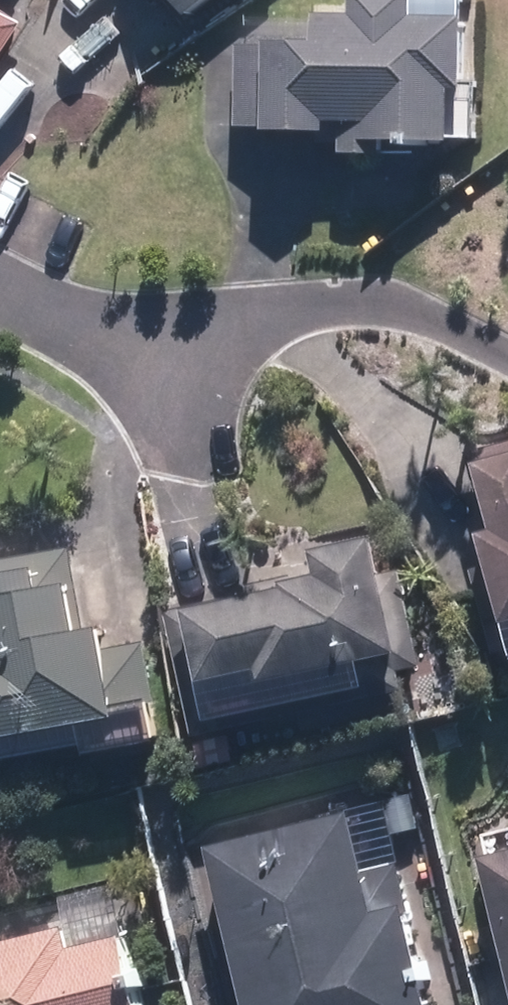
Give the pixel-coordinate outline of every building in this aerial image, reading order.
[(183,24),(213,0),(163,0),(183,24)] [(234,54),(232,132),(256,132),(256,140),(314,142),(314,134),(337,135),(336,164),(367,165),(367,151),(440,153),(442,101),(450,102),(452,31),(404,29),(405,3),(344,1),(343,27),(307,26),(306,56),(234,54)] [(13,36),(0,27),(0,56),(13,36)] [(481,458),(484,470),(464,476),(483,545),(469,549),(476,573),(464,576),(488,663),(507,657),(507,451),(481,458)] [(159,618),(189,741),(422,685),(389,550),(363,556),(362,550),(302,564),(307,582),(159,618)] [(84,746),(86,755),(146,744),(139,710),(150,708),(139,649),(99,657),(95,637),(79,641),(62,554),(0,567),(0,763),(84,746)] [(198,860),(233,1004),(413,1004),(392,919),(400,917),(389,870),(351,879),(339,827),(198,860)] [(505,1004),(507,1004),(507,864),(472,872),(505,1004)] [(0,952),(0,1004),(120,1004),(106,949),(60,961),(54,939),(0,952)]
